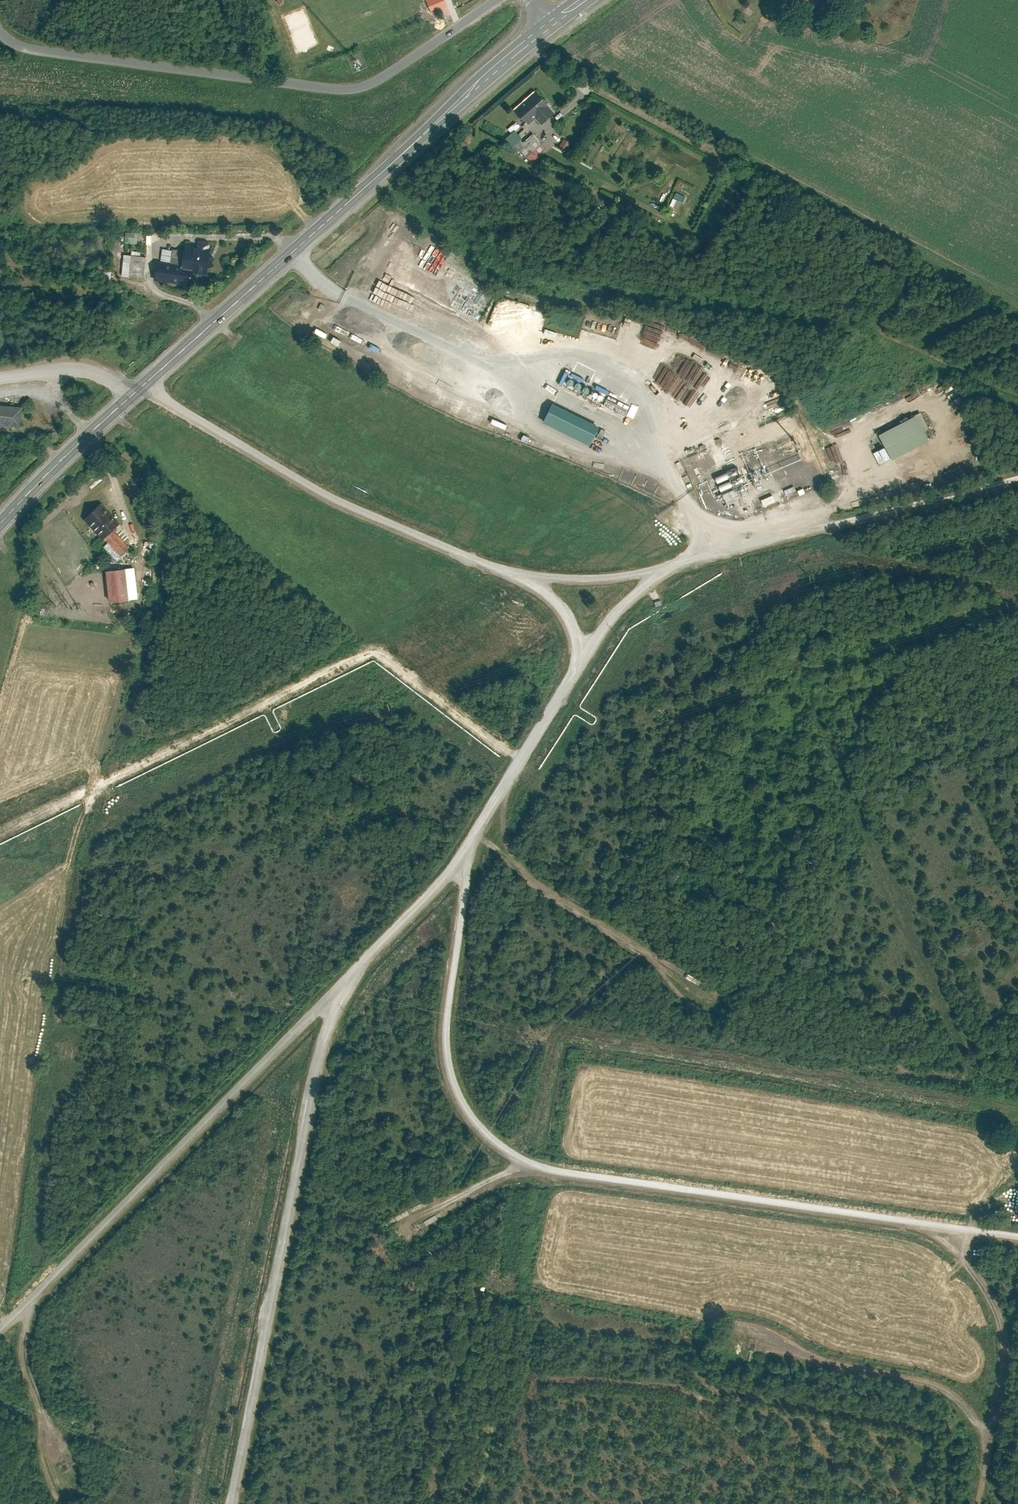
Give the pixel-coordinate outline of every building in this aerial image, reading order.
[(526,126),(536,118),(541,124),(555,112),(536,89),(512,108),(526,126)] [(542,142),(534,132),(524,140),(516,131),(508,137),(524,157),(542,142)] [(126,232),(126,243),(137,243),(137,232),(126,232)] [(212,250),(209,249),(210,245),(208,242),(198,241),(196,242),(195,247),(184,245),(183,252),(181,266),(160,263),(157,262),(154,281),(191,286),(192,274),(208,276),(212,250)] [(181,266),(183,252),(172,250),(172,251),(162,250),(160,263),(181,266)] [(146,258),(124,256),(121,278),(144,280),(146,258)] [(607,399),(604,405),(626,414),(628,409),(607,399)] [(552,403),(542,422),(590,446),(599,427),(552,403)] [(22,409),(0,407),(0,428),(20,430),(22,409)] [(891,459),(929,441),(924,430),(929,428),(922,413),(879,433),(891,459)] [(874,452),(879,463),(889,458),(884,448),(874,452)] [(757,465),(753,465),(754,474),(764,473),(762,458),(756,458),(757,465)] [(727,473),(738,493),(755,485),(750,477),(747,479),(744,474),(739,477),(735,469),(727,473)] [(727,472),(715,476),(718,483),(730,478),(727,472)] [(730,480),(719,485),(722,491),(733,486),(730,480)] [(735,488),(723,492),(724,499),(737,495),(735,488)] [(783,501),(798,494),(796,490),(786,495),(784,490),(779,492),(783,501)] [(779,491),(761,498),(764,506),(782,499),(779,491)] [(101,503),(83,519),(102,540),(120,525),(101,503)] [(127,600),(124,569),(101,571),(104,603),(127,600)]
